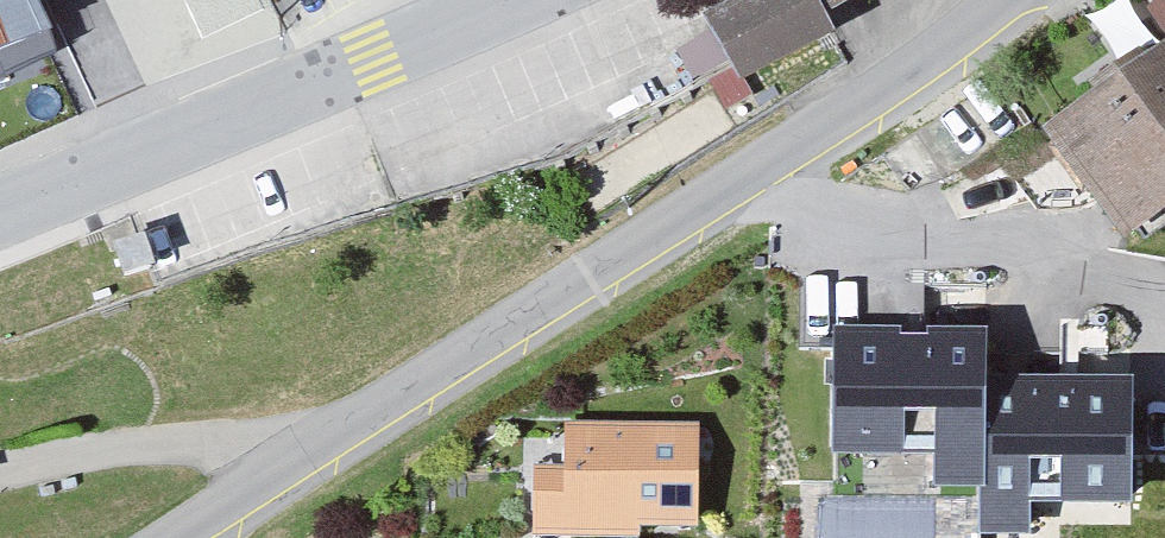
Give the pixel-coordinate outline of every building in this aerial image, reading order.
[(31,0),(0,0),(0,43),(45,26),(31,0)] [(211,22),(255,0),(200,0),(211,22)] [(709,10),(748,85),(851,31),(846,8),(862,0),(728,0),(709,10)] [(1054,123),(1136,240),(1164,219),(1164,46),(1054,123)] [(984,329),(835,328),(835,444),(940,445),(940,475),(981,475),(980,528),(1026,528),(1026,499),(1129,499),(1130,380),(983,379),(984,329)] [(565,428),(565,467),(535,468),(534,537),(640,537),(640,532),(699,532),(700,429),(565,428)]
